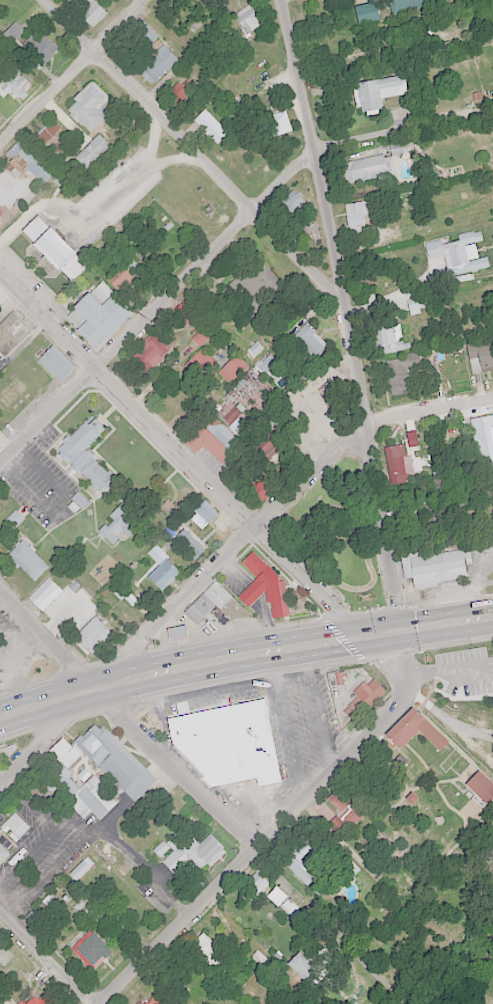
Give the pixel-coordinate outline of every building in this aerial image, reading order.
[(107,13),(94,0),(81,0),(73,8),(93,27),(107,13)] [(435,0),(387,0),(389,12),(436,3),(435,0)] [(353,5),(357,23),(378,19),(375,1),(353,5)] [(262,23),(248,4),(232,15),(246,35),(262,23)] [(30,59),(38,68),(58,50),(44,35),(28,49),(34,55),(30,59)] [(137,70),(151,84),(177,59),(163,44),(137,70)] [(8,92),(18,102),(33,86),(11,64),(0,76),(0,94),(3,97),(8,92)] [(380,97),(406,94),(403,74),(356,80),(359,111),(382,108),(380,97)] [(178,81),(165,94),(178,105),(197,85),(188,77),(181,84),(178,81)] [(98,109),(109,97),(92,80),(65,108),(90,132),(105,116),(98,109)] [(228,132),(204,109),(193,120),(217,143),(228,132)] [(290,132),(286,111),(267,114),(271,135),(290,132)] [(60,127),(51,119),(35,135),(44,143),(60,127)] [(110,145),(98,133),(74,157),(86,169),(110,145)] [(41,159),(21,139),(15,146),(34,165),(41,159)] [(31,168),(16,152),(6,162),(21,177),(31,168)] [(395,172),(390,152),(344,163),(349,183),(395,172)] [(304,202),(292,189),(272,209),(283,221),(304,202)] [(343,206),(351,237),(366,233),(363,223),(380,219),(375,198),(343,206)] [(20,230),(71,282),(87,267),(36,215),(20,230)] [(471,278),(488,274),(480,235),(462,239),(471,278)] [(119,292),(142,270),(127,255),(105,278),(119,292)] [(221,291),(242,314),(248,309),(254,315),(284,287),(260,260),(238,280),(236,278),(221,291)] [(93,348),(129,315),(110,294),(99,305),(87,292),(62,315),(93,348)] [(0,324),(0,351),(4,355),(29,330),(11,313),(0,324)] [(297,347),(301,344),(314,357),(326,345),(305,323),(289,340),(297,347)] [(368,328),(373,355),(404,349),(399,323),(368,328)] [(213,334),(205,325),(191,339),(199,347),(213,334)] [(144,371),(171,351),(157,332),(130,352),(144,371)] [(471,372),(492,369),(492,338),(467,342),(471,372)] [(74,368),(52,345),(37,359),(60,382),(74,368)] [(216,364),(202,347),(183,365),(197,381),(216,364)] [(234,354),(218,373),(230,384),(246,365),(234,354)] [(279,364),(269,354),(256,368),(267,378),(279,364)] [(419,354),(385,357),(389,395),(410,393),(407,368),(420,367),(419,354)] [(249,395),(259,381),(246,372),(236,386),(249,395)] [(242,444),(208,412),(182,439),(195,452),(202,445),(222,464),(242,444)] [(104,429),(90,415),(56,449),(98,491),(112,478),(84,449),(104,429)] [(477,466),(492,464),(492,415),(470,418),(477,466)] [(387,485),(407,484),(405,445),(385,446),(387,485)] [(242,497),(253,509),(270,494),(258,482),(242,497)] [(123,533),(127,536),(133,531),(128,525),(139,513),(126,500),(96,531),(111,545),(123,533)] [(194,520),(198,516),(206,524),(217,513),(205,500),(189,515),(194,520)] [(194,560),(204,549),(183,528),(172,538),(194,560)] [(34,581),(48,567),(21,540),(7,554),(34,581)] [(158,565),(146,577),(160,591),(180,572),(156,547),(148,555),(158,565)] [(401,553),(404,579),(411,578),(413,590),(437,587),(436,582),(466,579),(464,561),(469,560),(468,549),(441,552),(440,548),(401,553)] [(262,554),(250,567),(265,582),(245,602),(257,613),(275,596),(276,604),(280,604),(282,620),(298,618),(294,585),(289,586),(288,580),(262,554)] [(62,591),(48,577),(28,597),(42,611),(62,591)] [(217,605),(236,625),(247,613),(215,581),(183,612),(196,625),(217,605)] [(213,598),(195,616),(208,629),(226,610),(213,598)] [(242,601),(230,614),(238,625),(264,620),(242,601)] [(73,637),(91,655),(112,634),(94,616),(73,637)] [(186,637),(184,625),(167,628),(169,640),(186,637)] [(179,634),(181,645),(199,642),(196,630),(179,634)] [(384,690),(371,677),(354,693),(358,696),(344,710),(353,720),(384,690)] [(280,781),(264,698),(176,715),(191,790),(256,778),(258,785),(280,781)] [(418,730),(438,751),(447,742),(412,706),(384,734),(399,748),(418,730)] [(156,779),(97,721),(73,745),(80,751),(81,750),(134,802),(156,779)] [(82,819),(91,811),(99,820),(118,803),(93,775),(78,789),(67,776),(71,773),(63,764),(46,779),(82,819)] [(485,805),(492,797),(492,786),(477,770),(464,783),(485,805)] [(329,824),(335,831),(345,821),(351,827),(366,811),(339,786),(325,801),(339,813),(329,824)] [(2,825),(17,840),(29,828),(14,812),(2,825)] [(226,852),(210,833),(198,844),(187,832),(181,838),(175,832),(153,851),(160,859),(160,860),(174,876),(188,863),(196,872),(206,864),(209,867),(226,852)] [(306,886),(317,875),(301,859),(312,847),(300,835),(277,858),(306,886)] [(10,853),(0,843),(0,863),(10,853)] [(68,874),(75,881),(89,868),(82,861),(68,874)] [(274,908),(285,899),(258,871),(248,880),(274,908)] [(71,949),(92,970),(111,951),(90,930),(71,949)] [(211,951),(216,945),(202,933),(189,946),(213,968),(221,960),(211,951)] [(41,986),(21,1003),(57,1003),(41,986)]
